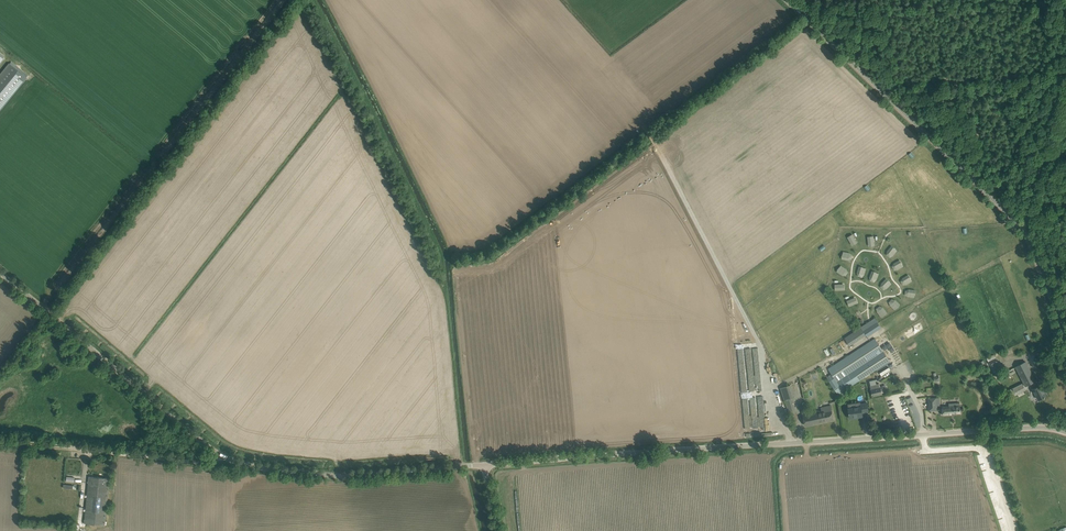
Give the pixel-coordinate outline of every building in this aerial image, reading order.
[(28,78),(9,63),(0,73),(0,112),(28,78)] [(854,234),(847,236),(851,246),(858,243),(854,234)] [(885,254),(891,258),(897,250),(892,246),(885,254)] [(843,251),(841,258),(851,261),(853,253),(843,251)] [(894,271),(904,266),(901,260),(891,264),(894,271)] [(840,265),(836,272),(846,276),(849,270),(840,265)] [(856,275),(863,278),(867,268),(859,266),(856,275)] [(872,270),(868,280),(875,283),(879,273),(872,270)] [(903,285),(912,281),(909,274),(900,278),(903,285)] [(879,285),(884,290),(892,284),(887,278),(879,285)] [(905,296),(915,297),(915,290),(905,289),(905,296)] [(856,297),(847,299),(848,306),(858,304),(856,297)] [(893,298),(888,302),(895,310),(900,305),(893,298)] [(875,309),(881,317),(887,313),(881,305),(875,309)] [(867,337),(882,327),(875,317),(861,326),(867,337)] [(831,373),(826,376),(838,395),(890,361),(875,338),(828,369),(831,373)] [(897,364),(902,361),(890,341),(882,346),(887,355),(889,354),(890,357),(892,356),(896,362),(892,364),(894,367),(898,365),(897,364)] [(1000,368),(996,358),(988,362),(993,372),(1000,368)] [(1030,383),(1036,395),(1039,400),(1044,397),(1044,398),(1045,398),(1044,397),(1047,395),(1042,384),(1037,387),(1035,382),(1036,381),(1026,362),(1016,367),(1026,386),(1030,383)] [(889,367),(880,373),(881,376),(891,370),(889,367)] [(871,386),(873,396),(882,394),(880,387),(879,383),(877,384),(876,379),(870,381),(871,386)] [(1022,383),(1012,388),(1014,392),(1024,387),(1022,383)] [(928,398),(929,411),(937,410),(936,398),(928,398)] [(848,408),(849,413),(850,418),(863,416),(862,412),(869,411),(868,403),(861,404),(861,406),(848,408)] [(949,406),(942,407),(942,415),(960,414),(960,403),(949,404),(949,406)] [(803,415),(804,420),(806,426),(834,420),(831,405),(824,406),(825,410),(803,415)] [(110,478),(89,476),(84,522),(105,524),(110,478)]
